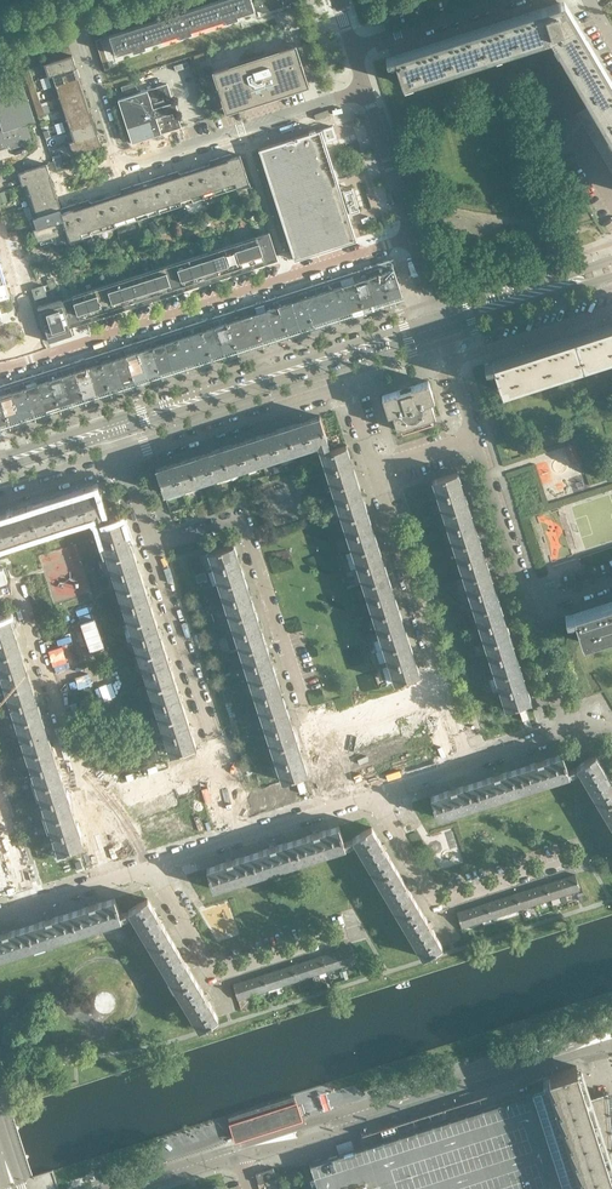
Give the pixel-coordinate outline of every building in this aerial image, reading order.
[(224,19),(225,21),(238,17),(237,15),(254,9),(251,0),(217,0),(109,35),(115,54),(132,48),(133,51),(146,47),(145,44),(178,34),(179,36),(192,32),(191,30),(224,19)] [(290,4),(289,0),(258,0),(262,13),(290,4)] [(563,1),(386,58),(387,61),(390,61),(395,59),(403,84),(550,37),(590,105),(594,111),(598,117),(601,123),(605,129),(608,136),(611,142),(611,83),(563,1)] [(287,46),(283,48),(279,49),(268,53),(268,52),(240,61),(229,65),(225,66),(213,70),(212,70),(217,86),(221,97),(226,112),(227,112),(238,108),(243,107),(254,103),(254,104),(282,95),(281,94),(289,92),(292,91),(297,89),(308,86),(309,85),(304,70),(301,59),(296,44),(295,44),(287,46)] [(76,67),(72,55),(44,64),(48,75),(76,67)] [(79,78),(76,67),(48,75),(52,87),(79,78)] [(29,107),(18,71),(19,71),(18,70),(0,76),(0,150),(33,139),(28,122),(34,120),(34,119),(33,120),(29,107)] [(394,108),(407,103),(398,76),(385,81),(394,108)] [(83,89),(79,78),(52,87),(55,98),(83,89)] [(124,95),(139,90),(136,80),(121,85),(124,95)] [(181,126),(176,111),(178,110),(175,101),(173,101),(167,84),(118,99),(132,142),(181,126)] [(87,100),(83,89),(55,98),(59,109),(87,100)] [(90,111),(87,100),(59,109),(62,120),(90,111)] [(580,119),(594,111),(590,105),(577,113),(580,119)] [(94,122),(90,111),(62,120),(66,131),(94,122)] [(584,125),(598,117),(594,111),(580,119),(584,125)] [(587,131),(601,123),(598,117),(584,125),(587,131)] [(97,133),(94,122),(66,131),(69,142),(97,133)] [(591,138),(605,129),(601,123),(587,131),(591,138)] [(359,210),(352,188),(341,191),(324,141),(336,137),(332,126),(323,129),(321,130),(321,129),(258,149),(294,259),(357,239),(356,237),(355,238),(348,214),(359,210)] [(595,144),(608,136),(605,129),(591,138),(595,144)] [(101,145),(97,133),(69,142),(73,154),(101,145)] [(611,142),(608,136),(595,144),(598,150),(611,142)] [(611,150),(611,142),(598,150),(602,156),(611,150)] [(611,158),(611,150),(602,156),(606,162),(611,158)] [(250,185),(240,155),(240,154),(231,157),(230,153),(215,158),(216,162),(195,169),(204,196),(240,184),(241,187),(250,185)] [(50,174),(46,163),(18,172),(22,183),(50,174)] [(204,196),(195,169),(173,176),(172,172),(149,179),(159,211),(204,196)] [(53,185),(50,174),(22,183),(26,194),(53,185)] [(159,211),(149,179),(126,187),(128,191),(106,198),(115,225),(159,211)] [(57,196),(53,185),(26,194),(29,205),(57,196)] [(61,208),(57,196),(29,205),(33,216),(61,208)] [(115,225),(106,198),(84,205),(83,201),(68,205),(69,209),(62,212),(68,231),(67,231),(71,243),(83,239),(82,236),(115,225)] [(68,231),(62,212),(61,208),(33,216),(30,217),(37,241),(40,240),(41,243),(52,239),(51,236),(67,231),(68,231)] [(277,227),(272,228),(277,253),(282,252),(277,227)] [(79,318),(245,265),(276,255),(269,231),(72,295),(72,297),(62,300),(61,298),(37,306),(49,341),(72,334),(69,322),(79,318)] [(402,294),(394,270),(390,259),(377,263),(388,298),(401,294),(402,294)] [(388,298),(377,263),(352,271),(363,306),(388,298)] [(363,306),(352,271),(339,275),(350,310),(363,306)] [(350,310),(339,275),(301,288),(312,323),(350,310)] [(10,294),(5,280),(0,282),(0,297),(10,294)] [(46,294),(43,284),(32,288),(36,298),(46,294)] [(312,323),(301,288),(288,292),(299,327),(312,323)] [(299,327),(288,292),(276,296),(287,331),(299,327)] [(287,331),(276,296),(262,300),(265,307),(253,311),(251,304),(225,312),(236,347),(258,340),(258,339),(262,338),(262,339),(287,331)] [(236,347),(225,312),(212,316),(223,351),(236,347)] [(223,351),(212,316),(199,320),(210,355),(223,351)] [(210,355),(199,320),(174,329),(185,363),(210,355)] [(493,364),(501,390),(611,354),(611,326),(493,364)] [(185,363),(174,329),(161,333),(173,367),(185,363)] [(173,367),(161,333),(149,337),(160,372),(173,367)] [(160,372),(149,337),(136,341),(147,376),(160,372)] [(147,376),(136,341),(123,345),(125,352),(113,356),(111,349),(98,353),(109,388),(134,380),(139,378),(147,376)] [(109,388),(98,353),(85,357),(96,392),(109,388)] [(96,392),(85,357),(73,361),(84,396),(96,392)] [(84,396),(73,361),(47,369),(58,404),(84,396)] [(58,404),(47,369),(34,373),(46,408),(58,404)] [(46,408),(34,373),(22,377),(33,412),(46,408)] [(33,412),(22,377),(9,382),(20,416),(33,412)] [(435,416),(430,400),(434,399),(428,380),(409,387),(408,386),(407,386),(406,386),(405,386),(404,386),(403,387),(402,388),(401,389),(382,395),(388,414),(392,413),(396,428),(400,427),(402,431),(433,421),(431,417),(435,416)] [(9,382),(0,384),(0,397),(8,420),(20,416),(9,382)] [(328,441),(320,417),(287,427),(295,451),(320,443),(327,441),(328,441)] [(295,451),(287,427),(254,438),(262,462),(295,451)] [(262,462),(254,438),(222,448),(230,472),(262,462)] [(330,450),(327,441),(320,443),(323,452),(330,450)] [(355,478),(351,464),(345,445),(330,450),(323,452),(321,453),(331,486),(355,478)] [(230,472),(222,448),(189,458),(197,482),(230,472)] [(197,482),(189,458),(156,469),(164,493),(197,482)] [(467,505),(462,491),(456,472),(432,479),(443,512),(467,505)] [(366,511),(361,497),(355,478),(331,486),(342,518),(366,511)] [(104,512),(96,488),(63,499),(71,523),(96,515),(103,513),(104,512)] [(71,523),(63,499),(30,509),(38,534),(71,523)] [(477,537),(473,523),(467,505),(443,512),(453,545),(477,537)] [(30,509),(0,519),(0,527),(6,544),(38,534),(30,509)] [(376,543),(372,530),(366,511),(342,518),(352,550),(376,543)] [(106,522),(103,513),(96,515),(99,524),(97,524),(97,525),(106,522)] [(131,550),(127,536),(121,517),(106,522),(97,525),(107,557),(131,550)] [(487,570),(483,556),(477,537),(453,545),(464,578),(487,570)] [(387,576),(382,562),(376,543),(352,550),(363,583),(387,576)] [(243,577),(238,563),(232,544),(208,552),(219,584),(243,577)] [(142,582),(137,568),(131,550),(107,557),(118,590),(142,582)] [(498,602),(494,589),(487,570),(464,578),(474,610),(498,602)] [(397,608),(393,595),(387,576),(363,583),(373,616),(397,608)] [(253,609),(249,595),(243,577),(219,584),(229,617),(253,609)] [(152,615),(148,601),(142,582),(118,590),(128,623),(152,615)] [(508,635),(504,621),(498,602),(474,610),(484,642),(508,635)] [(574,615),(582,641),(611,632),(611,603),(574,615)] [(408,641),(403,627),(397,608),(373,616),(384,649),(408,641)] [(264,642),(259,628),(253,609),(229,617),(240,650),(264,642)] [(163,647),(159,634),(152,615),(128,623),(139,655),(163,647)] [(15,635),(8,616),(0,618),(0,655),(19,648),(15,635)] [(519,668),(515,654),(508,635),(484,642),(495,675),(519,668)] [(418,674),(414,660),(408,641),(384,649),(394,682),(418,674)] [(274,674),(270,661),(264,642),(240,650),(250,682),(274,674)] [(173,680),(169,666),(163,647),(139,655),(149,688),(173,680)] [(25,667),(19,648),(0,655),(0,672),(5,689),(29,681),(25,667)] [(529,701),(525,687),(519,668),(495,675),(505,708),(529,701)] [(285,707),(280,693),(274,674),(250,682),(261,714),(285,707)] [(184,713),(179,699),(173,680),(149,688),(160,720),(184,713)] [(40,714),(36,700),(29,681),(5,689),(16,721),(40,714)] [(295,739),(291,726),(285,707),(261,714),(271,747),(295,739)] [(194,746),(190,732),(184,713),(160,720),(170,753),(194,746)] [(50,746),(46,733),(40,714),(16,721),(26,754),(50,746)] [(306,773),(301,758),(295,739),(271,747),(282,780),(306,773)] [(61,778),(56,765),(50,746),(26,754),(37,786),(61,778)] [(569,774),(567,770),(562,754),(543,760),(541,757),(536,759),(537,762),(518,768),(525,789),(569,774)] [(609,778),(611,776),(608,771),(605,772),(595,755),(576,766),(600,806),(611,798),(611,783),(609,778)] [(525,789),(518,768),(500,774),(498,771),(493,773),(493,776),(475,782),(481,803),(525,789)] [(144,792),(112,803),(123,837),(214,808),(203,774),(171,784),(172,788),(145,796),(144,792)] [(71,811),(67,798),(61,778),(37,786),(47,819),(71,811)] [(302,780),(295,782),(299,793),(306,791),(302,780)] [(481,803),(475,782),(456,788),(455,785),(450,787),(450,790),(431,796),(437,817),(481,803)] [(600,806),(611,826),(611,798),(600,806)] [(82,844),(77,830),(71,811),(47,819),(58,852),(82,844)] [(345,846),(344,842),(338,826),(319,832),(318,829),(312,831),(313,834),(294,840),(301,860),(345,846)] [(395,866),(385,850),(387,848),(384,843),(382,844),(371,827),(353,838),(376,878),(395,866)] [(301,860),(294,840),(276,846),(274,843),(269,845),(270,848),(251,853),(258,874),(301,860)] [(258,874),(251,853),(232,859),(231,857),(226,858),(226,861),(207,868),(214,888),(258,874)] [(418,905),(408,889),(410,887),(408,882),(405,883),(395,866),(376,878),(399,917),(418,905)] [(580,889),(575,874),(560,879),(565,894),(580,889)] [(565,894),(560,879),(545,883),(550,899),(565,894)] [(550,899),(545,883),(530,888),(535,904),(550,899)] [(535,904),(530,888),(516,893),(521,908),(535,904)] [(521,908),(516,893),(501,898),(506,913),(521,908)] [(121,918),(120,914),(114,897),(95,904),(94,901),(88,903),(89,906),(70,912),(77,932),(121,918)] [(506,913),(501,898),(486,902),(491,918),(506,913)] [(171,938),(161,921),(163,920),(160,915),(158,916),(147,899),(129,910),(152,949),(171,938)] [(491,918),(486,902),(471,907),(476,923),(491,918)] [(442,945),(431,928),(434,926),(431,921),(428,922),(418,905),(399,917),(423,956),(442,945)] [(476,923),(471,907),(456,912),(461,927),(476,923)] [(77,932),(70,912),(52,918),(50,915),(45,916),(46,920),(27,925),(34,946),(77,932)] [(27,925),(8,931),(7,929),(2,930),(2,933),(0,934),(0,957),(34,946),(27,925)] [(194,977),(184,961),(187,959),(184,954),(181,955),(171,938),(152,949),(175,989),(194,977)] [(356,961),(351,946),(336,950),(341,966),(356,961)] [(341,966),(336,950),(321,955),(326,971),(341,966)] [(326,971),(321,955),(307,960),(312,975),(326,971)] [(312,975),(307,960),(292,965),(297,980),(312,975)] [(297,980),(292,965),(277,969),(282,985),(297,980)] [(282,985),(277,969),(262,974),(267,990),(282,985)] [(267,990),(262,974),(248,979),(253,994),(267,990)] [(218,1017),(208,1000),(210,998),(207,993),(204,994),(194,977),(175,989),(199,1028),(218,1017)] [(253,994),(248,979),(233,984),(238,999),(253,994)] [(607,1092),(587,1098),(576,1065),(546,1075),(493,1092),(431,1112),(415,1117),(362,1134),(365,1145),(359,1147),(351,1149),(342,1152),(310,1163),(314,1176),(318,1188),(611,1188),(611,1142),(607,1092)] [(301,1118),(301,1117),(300,1115),(294,1096),(228,1117),(234,1136),(235,1138),(234,1139),(235,1139),(301,1118)] [(276,1177),(273,1167),(255,1173),(259,1183),(276,1177)]
